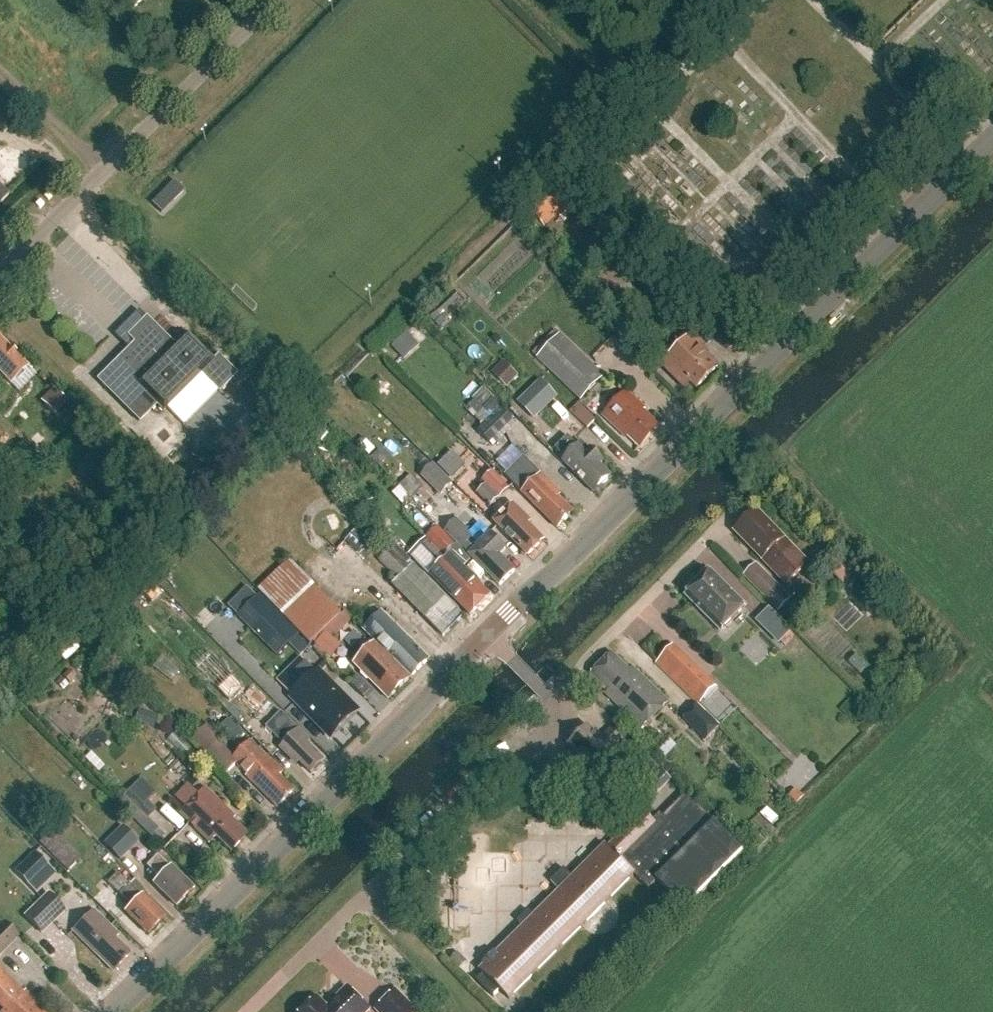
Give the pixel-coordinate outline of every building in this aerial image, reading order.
[(133,11),(144,0),(123,0),(133,11)] [(677,68),(683,61),(675,53),(669,60),(677,68)] [(9,196),(0,187),(0,205),(9,196)] [(163,193),(152,204),(162,214),(173,203),(163,193)] [(446,322),(438,313),(432,319),(440,328),(446,322)] [(219,393),(238,374),(218,355),(213,361),(186,334),(174,346),(146,318),(126,337),(132,344),(97,380),(140,422),(157,405),(163,412),(167,408),(183,425),(217,392),(219,393)] [(452,354),(414,319),(386,349),(424,384),(452,354)] [(605,377),(560,334),(537,358),(582,401),(605,377)] [(658,362),(685,389),(691,383),(696,389),(718,367),(702,350),(705,347),(693,335),(671,357),(667,353),(658,362)] [(27,367),(0,339),(0,373),(10,384),(27,367)] [(509,386),(521,373),(505,358),(493,372),(509,386)] [(540,381),(518,403),(535,421),(557,399),(540,381)] [(54,390),(41,403),(54,415),(66,403),(54,390)] [(640,448),(660,427),(643,411),(645,409),(626,391),(602,416),(626,438),(628,436),(640,448)] [(597,420),(579,403),(571,412),(588,428),(597,420)] [(502,409),(478,431),(492,447),(516,425),(502,409)] [(22,449),(43,468),(52,458),(37,445),(43,439),(37,434),(22,449)] [(562,463),(563,462),(594,493),(601,485),(604,485),(608,481),(608,478),(611,476),(600,466),(603,464),(590,451),(586,455),(569,437),(552,454),(562,463)] [(223,460),(231,451),(223,443),(214,451),(223,460)] [(557,529),(572,514),(573,513),(558,498),(561,495),(524,458),(505,476),(557,529)] [(441,496),(452,485),(445,477),(444,477),(443,476),(433,465),(421,477),(441,496)] [(479,495),(492,507),(510,488),(494,472),(484,482),(488,485),(479,495)] [(400,485),(412,497),(425,486),(413,473),(400,485)] [(183,483),(195,494),(202,487),(190,476),(183,483)] [(513,504),(494,523),(529,558),(545,542),(529,526),(532,523),(513,504)] [(735,533),(786,586),(809,564),(758,511),(735,533)] [(499,556),(506,549),(491,534),(481,545),(456,520),(445,531),(470,556),(500,586),(515,572),(499,556)] [(347,538),(360,551),(370,541),(357,528),(347,538)] [(431,575),(470,615),(490,596),(463,568),(470,560),(438,528),(426,539),(444,557),(447,553),(450,556),(431,575)] [(407,565),(391,549),(379,561),(398,580),(392,586),(443,637),(464,617),(409,562),(407,565)] [(260,590),(312,644),(326,630),(335,639),(345,630),(336,621),(342,615),(290,561),(260,590)] [(792,599),(757,563),(743,576),(778,612),(792,599)] [(711,572),(688,595),(722,630),(745,607),(711,572)] [(887,603),(876,591),(862,604),(867,610),(874,604),(880,609),(887,603)] [(240,615),(279,655),(299,636),(260,596),(240,615)] [(780,644),(793,630),(770,607),(757,621),(780,644)] [(380,612),(362,630),(374,642),(412,678),(429,661),(380,612)] [(374,642),(353,664),(389,700),(412,678),(374,642)] [(717,687),(674,645),(656,663),(699,705),(717,687)] [(642,729),(669,703),(632,668),(629,671),(612,654),(592,675),(609,692),(606,695),(642,729)] [(302,686),(292,697),(332,738),(358,713),(318,671),(316,673),(306,663),(293,676),(302,686)] [(311,742),(281,713),(251,681),(237,694),(235,692),(224,703),(245,724),(254,716),(283,745),(280,749),(292,761),(295,758),(311,774),(324,762),(308,745),(311,742)] [(706,741),(720,726),(697,705),(683,719),(706,741)] [(223,726),(238,735),(243,726),(228,717),(223,726)] [(207,754),(219,743),(215,739),(218,735),(209,725),(194,740),(207,754)] [(612,752),(624,740),(613,729),(602,740),(588,726),(568,746),(592,770),(611,751),(612,752)] [(249,774),(246,777),(273,804),(277,800),(282,805),(294,792),(279,777),(283,772),(268,756),(267,757),(251,741),(234,758),(219,743),(207,754),(227,774),(236,765),(242,770),(243,769),(249,774)] [(643,786),(660,769),(637,745),(620,762),(643,786)] [(662,772),(645,789),(654,798),(671,781),(662,772)] [(156,811),(147,802),(156,793),(142,779),(121,801),(127,807),(130,803),(147,820),(156,811)] [(234,817),(204,787),(178,814),(208,843),(214,837),(230,853),(243,839),(238,835),(243,830),(231,820),(234,817)] [(804,798),(797,791),(790,798),(798,805),(804,798)] [(744,853),(686,795),(657,824),(644,812),(609,848),(606,845),(573,878),(564,869),(551,882),(560,891),(534,917),(529,911),(518,922),(524,927),(496,955),(495,953),(484,964),(485,966),(480,971),(484,974),(478,980),(477,980),(476,980),(494,998),(495,997),(494,997),(500,991),(510,1000),(634,876),(649,890),(657,882),(686,911),(744,853)] [(123,826),(104,844),(121,861),(139,843),(123,826)] [(176,907),(193,890),(169,867),(168,868),(156,857),(147,867),(158,878),(152,884),(176,907)] [(124,912),(147,936),(165,918),(142,895),(140,896),(129,885),(118,874),(108,884),(130,906),(124,912)] [(40,933),(65,910),(49,894),(25,917),(40,933)] [(130,955),(126,951),(113,938),(117,935),(93,911),(72,931),(109,968),(113,964),(116,968),(130,955)] [(17,937),(3,923),(0,926),(0,955),(17,937)] [(2,1011),(41,1011),(36,1007),(38,1005),(24,991),(22,993),(0,970),(0,1009),(3,1011),(2,1011)] [(347,988),(328,1008),(318,998),(304,1011),(369,1011),(371,1011),(347,988)] [(396,991),(376,1011),(377,1011),(417,1011),(396,991)]
